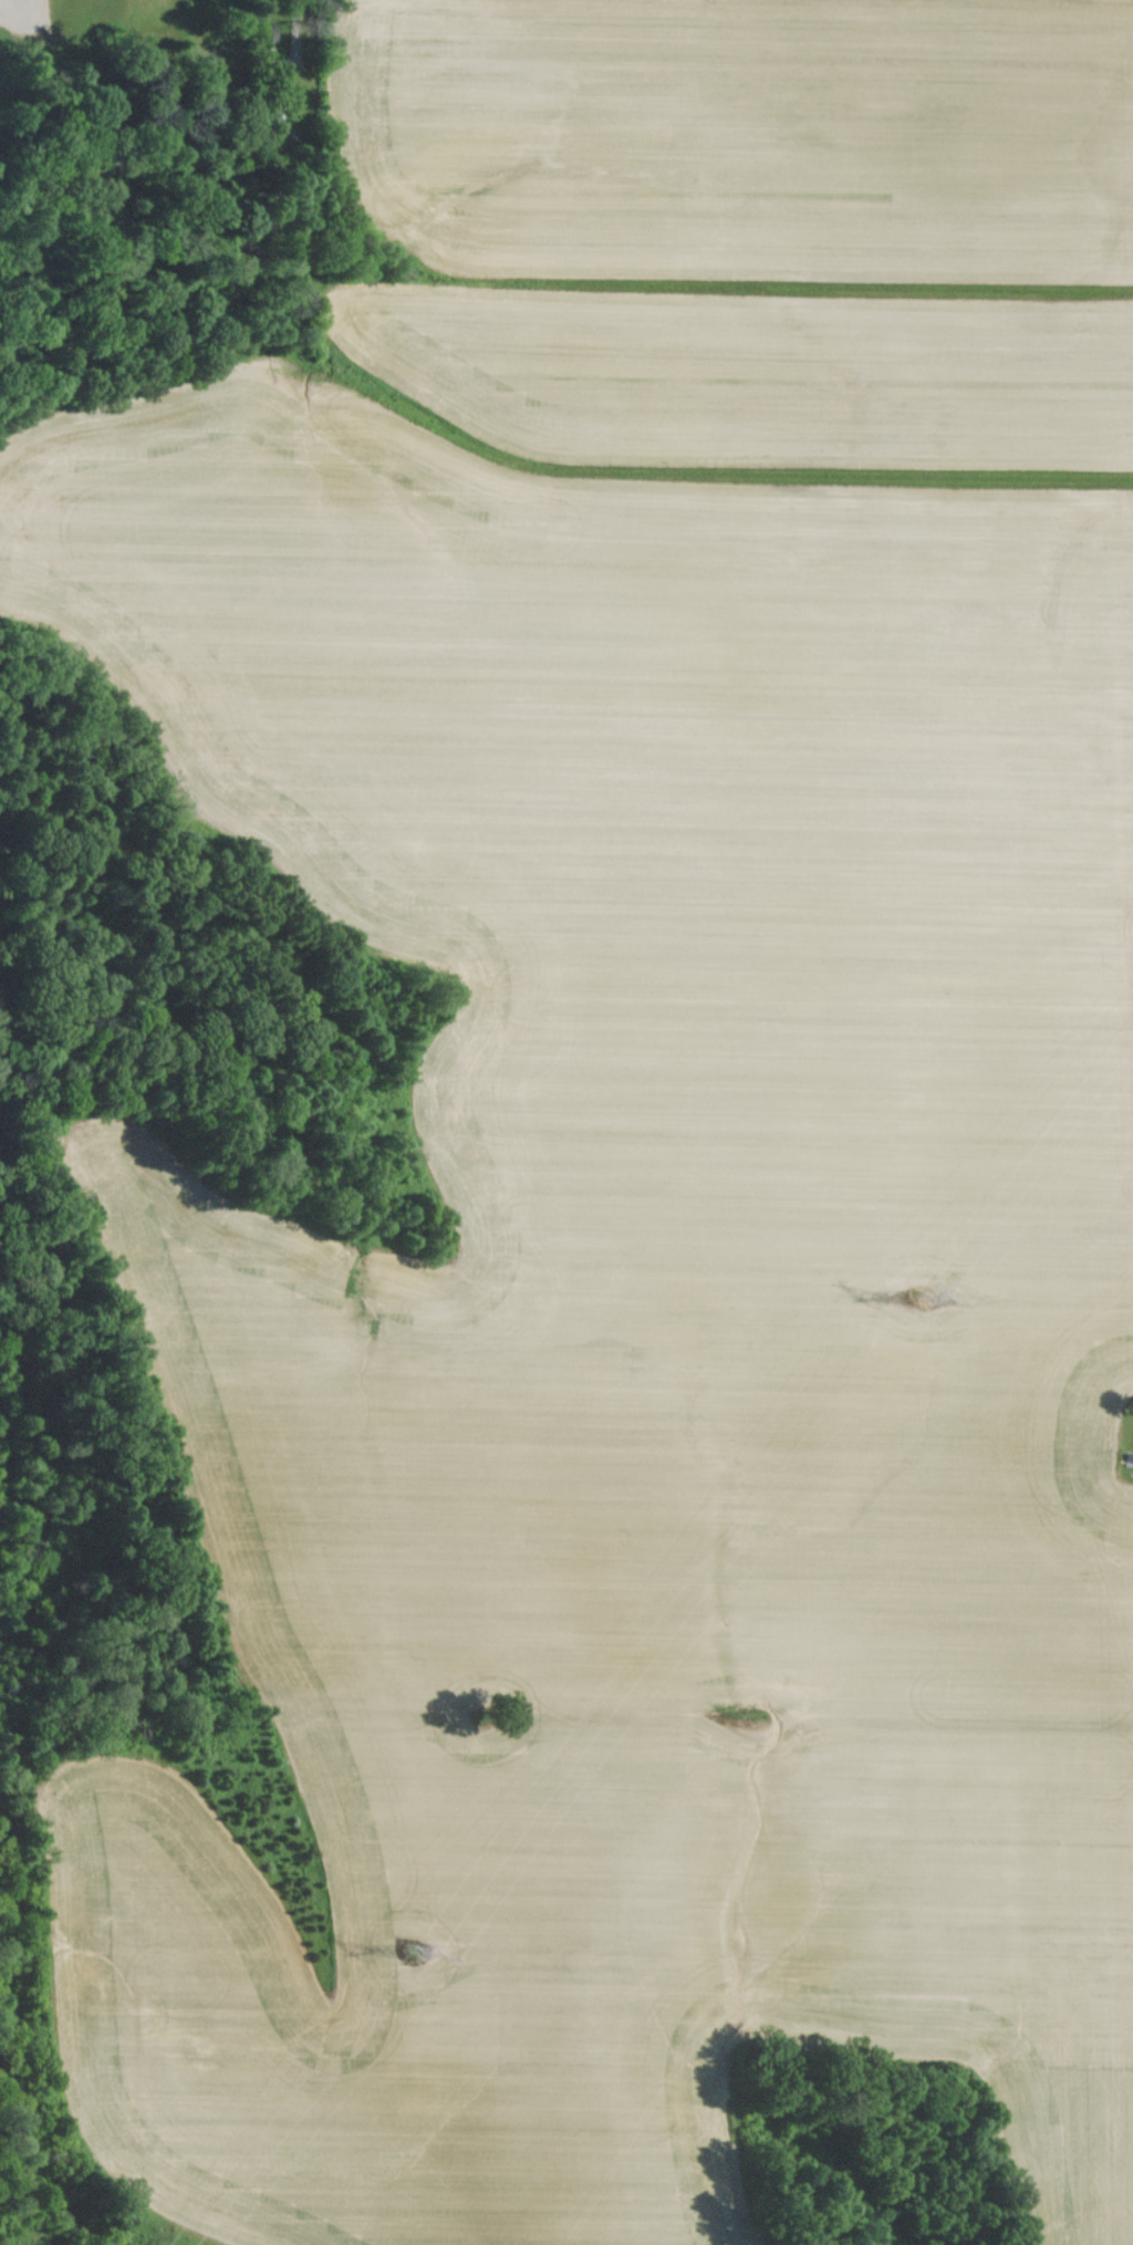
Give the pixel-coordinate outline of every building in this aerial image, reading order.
[(273,43),(272,24),(260,24),(261,44),(273,43)]
